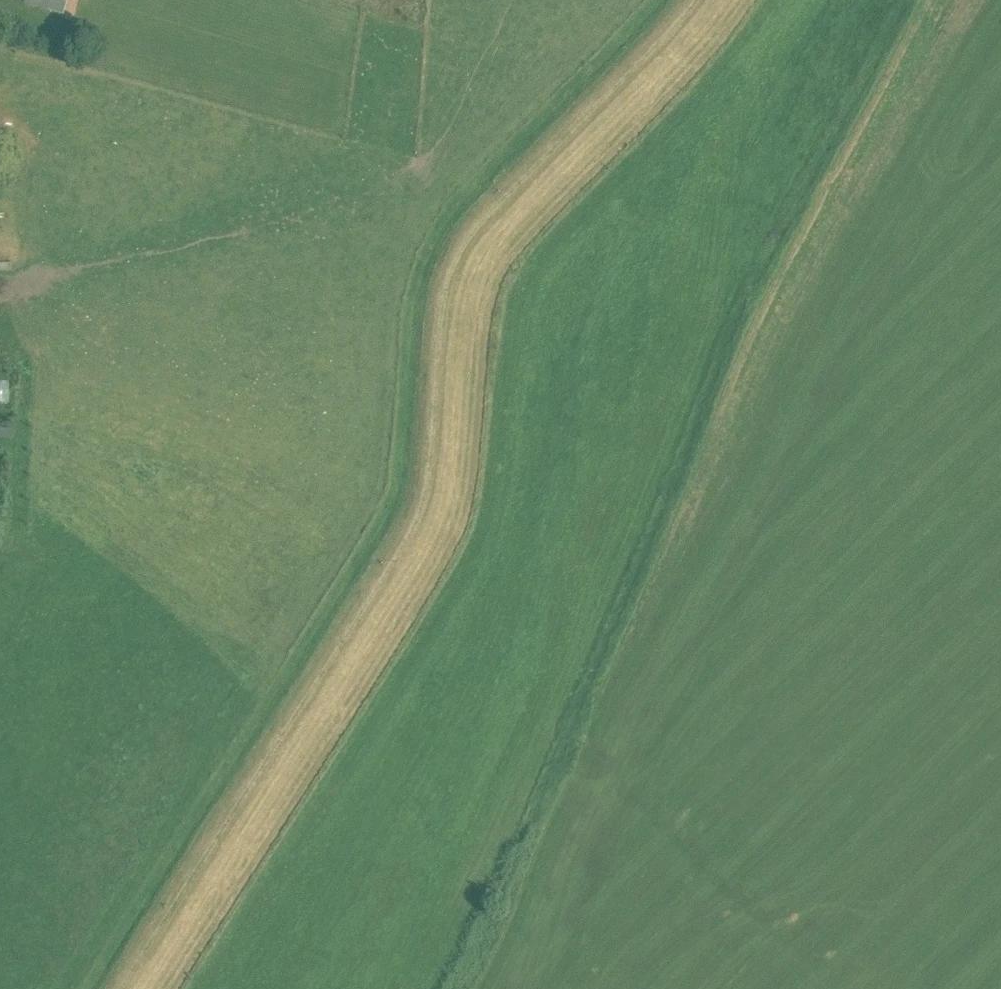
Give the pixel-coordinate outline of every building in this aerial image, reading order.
[(23,2),(54,12),(58,0),(24,0),(23,2)] [(0,428),(0,437),(10,438),(10,429),(0,428)]
